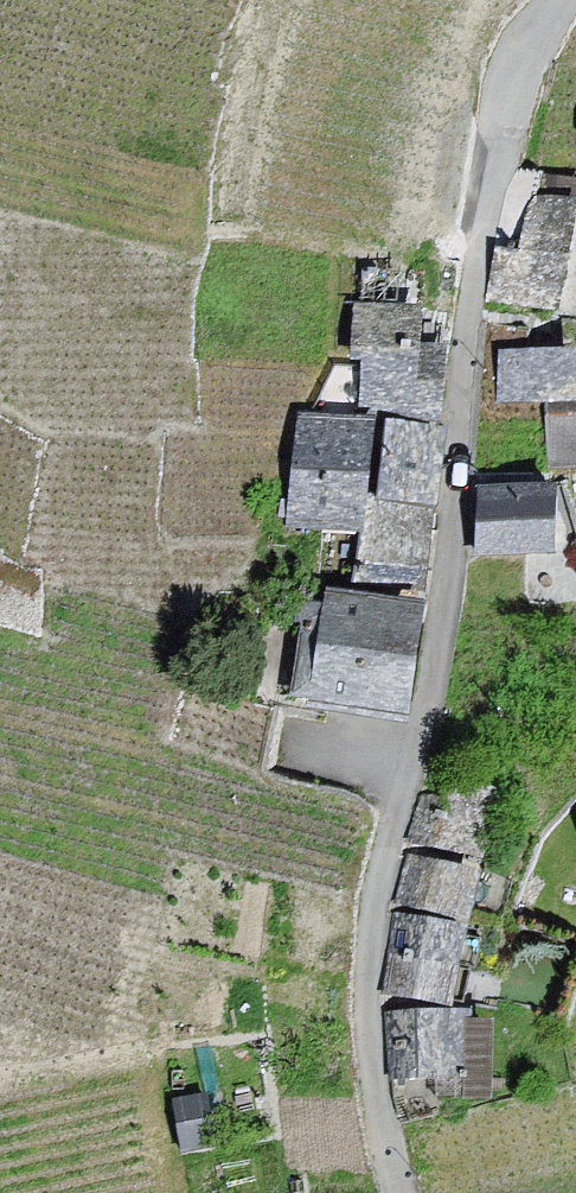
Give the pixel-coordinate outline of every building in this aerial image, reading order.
[(556,199),(538,197),(530,256),(499,252),(494,296),(557,304),(571,201),(556,199)] [(416,352),(419,312),(360,308),(357,357),(368,358),(364,420),(439,426),(444,355),(416,352)] [(504,397),(554,396),(555,461),(575,461),(575,348),(503,349),(504,397)] [(440,434),(394,429),(386,506),(368,503),(375,437),(376,425),(305,418),(294,520),(342,525),(366,527),(360,583),(424,590),(425,577),(432,511),(434,491),(440,434)] [(559,497),(484,494),(482,551),(557,554),(559,497)] [(414,607),(332,596),(331,611),(308,608),(297,696),(401,710),(414,607)] [(488,806),(421,794),(413,838),(480,850),(488,806)] [(474,872),(407,856),(396,900),(463,917),(474,872)] [(456,963),(463,926),(396,914),(389,951),(383,989),(449,1001),(456,963)] [(468,1071),(467,1010),(391,1013),(392,1073),(468,1071)] [(214,1141),(207,1095),(175,1100),(182,1146),(214,1141)]
